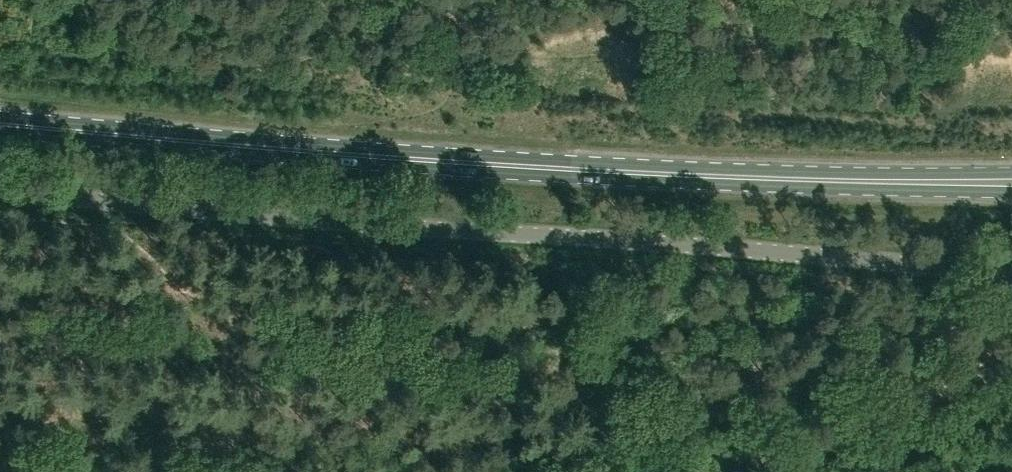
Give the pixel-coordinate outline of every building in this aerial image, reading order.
[(95,159),(107,160),(108,146),(96,145),(95,159)]
